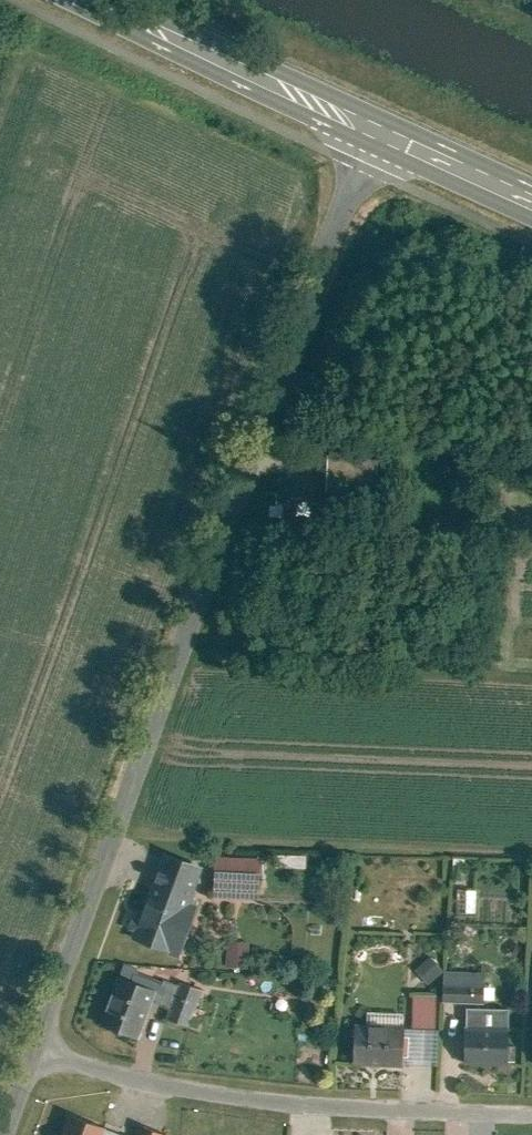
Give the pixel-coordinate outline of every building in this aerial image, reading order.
[(192,900),(203,863),(162,850),(134,938),(183,953),(199,903),(192,900)] [(215,854),(213,893),(258,896),(260,856),(215,854)] [(227,939),(226,966),(246,967),(247,939),(227,939)] [(413,965),(426,981),(442,969),(429,953),(413,965)] [(116,964),(94,1022),(132,1037),(146,998),(154,978),(116,964)] [(444,969),(444,1000),(483,1000),(483,969),(444,969)] [(154,978),(146,998),(166,1006),(176,982),(155,974),(154,978)] [(177,978),(176,982),(166,1006),(162,1016),(189,1026),(203,988),(177,978)] [(414,989),(412,1026),(435,1027),(436,990),(414,989)] [(467,1004),(466,1059),(506,1059),(506,1004),(467,1004)] [(350,1021),(348,1060),(398,1063),(400,1010),(362,1008),(361,1021),(350,1021)] [(63,1112),(56,1134),(96,1134),(99,1124),(63,1112)] [(99,1124),(96,1134),(131,1134),(99,1124)]
